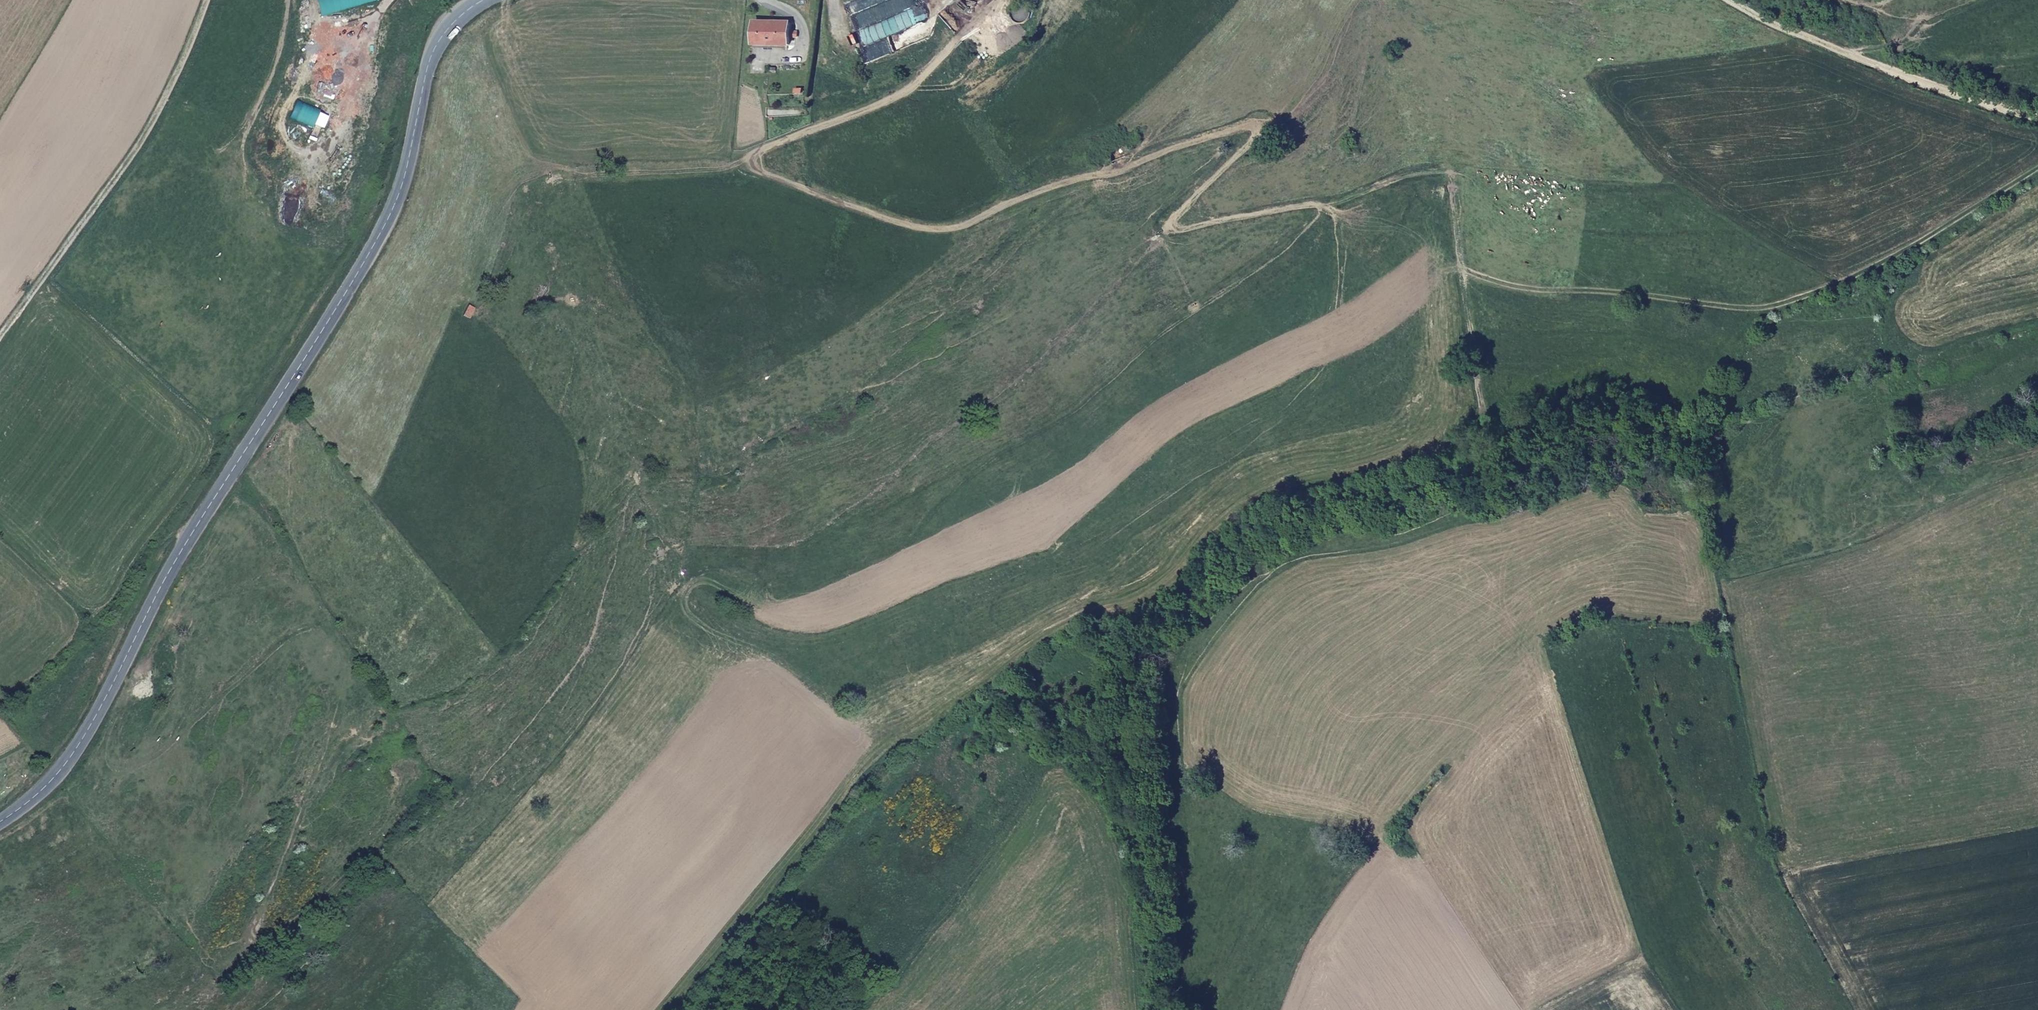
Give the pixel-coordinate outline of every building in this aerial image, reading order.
[(792,45),(792,20),(756,21),(756,46),(792,45)] [(470,318),(475,308),(469,305),(464,315),(470,318)]
